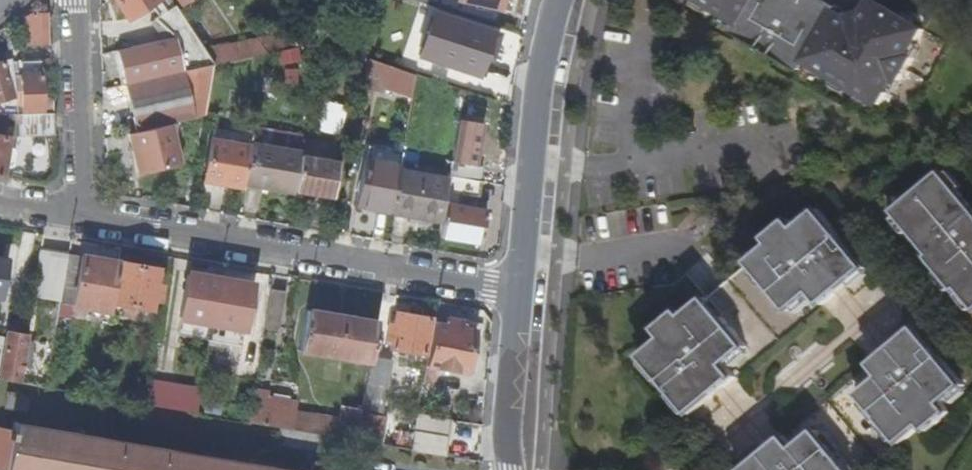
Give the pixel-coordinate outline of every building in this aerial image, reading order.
[(155,0),(115,0),(127,18),(147,5),(155,0)] [(172,0),(155,0),(147,5),(155,17),(175,5),(172,0)] [(848,19),(814,0),(697,0),(744,27),(741,32),(766,45),(769,42),(779,48),(777,52),(804,67),(806,64),(880,107),(894,82),(898,84),(913,59),(909,56),(925,30),(872,1),(866,13),(848,19)] [(185,21),(175,5),(155,17),(150,21),(151,23),(146,27),(154,41),(185,21)] [(30,10),(20,16),(21,30),(25,30),(26,44),(47,43),(46,10),(43,9),(30,10)] [(433,59),(447,16),(433,12),(419,54),(433,59)] [(499,33),(447,16),(433,59),(480,73),(488,49),(494,50),(499,33)] [(8,24),(6,26),(14,94),(17,113),(41,112),(40,60),(19,61),(15,48),(17,46),(8,24)] [(294,31),(258,38),(267,52),(297,47),(294,31)] [(193,32),(177,36),(185,71),(214,64),(205,50),(193,32)] [(177,36),(116,50),(139,149),(196,136),(192,116),(194,115),(185,71),(177,36)] [(205,50),(214,64),(267,52),(258,38),(205,50)] [(415,73),(368,58),(364,78),(381,84),(412,95),(415,73)] [(3,113),(10,113),(17,113),(14,94),(12,94),(3,61),(0,62),(0,98),(4,97),(3,113)] [(194,115),(205,113),(214,64),(185,71),(194,115)] [(381,84),(364,78),(362,88),(379,93),(381,84)] [(337,130),(342,104),(324,100),(319,126),(337,130)] [(17,134),(53,134),(53,112),(41,112),(17,113),(17,134)] [(2,176),(5,157),(10,159),(12,148),(6,147),(10,113),(3,113),(0,113),(0,175),(2,176)] [(204,179),(244,186),(251,147),(211,139),(204,179)] [(244,186),(244,189),(292,199),(294,189),(300,155),(301,151),(252,142),(251,147),(244,186)] [(399,170),(402,153),(367,146),(356,205),(392,212),(399,170)] [(337,161),(300,155),(294,189),(331,196),(334,177),(340,177),(341,166),(337,166),(337,161)] [(481,162),(451,157),(447,174),(479,180),(481,162)] [(443,202),(445,189),(447,178),(399,170),(392,212),(440,220),(443,202)] [(971,307),(971,210),(942,173),(894,213),(930,255),(926,259),(955,293),(959,291),(971,307)] [(478,195),(481,180),(479,180),(447,174),(447,178),(445,189),(478,195)] [(440,220),(438,234),(480,242),(486,209),(443,202),(440,220)] [(749,263),(791,313),(813,294),(822,306),(867,270),(818,212),(796,229),(789,221),(767,239),(772,246),(749,263)] [(53,251),(40,248),(34,280),(47,282),(53,251)] [(67,253),(53,251),(47,282),(61,285),(67,253)] [(59,300),(59,301),(108,309),(109,303),(116,261),(67,253),(61,285),(59,300)] [(156,267),(116,261),(109,303),(123,304),(122,313),(134,315),(136,307),(149,309),(151,301),(157,301),(160,283),(154,282),(156,267)] [(211,321),(218,279),(186,273),(178,315),(211,321)] [(251,284),(218,279),(211,321),(244,327),(251,284)] [(47,282),(34,280),(31,295),(59,300),(61,285),(47,282)] [(283,290),(269,288),(263,325),(277,327),(283,290)] [(735,378),(726,366),(746,349),(706,300),(685,318),(679,312),(657,330),(664,338),(643,357),(691,415),(735,378)] [(389,347),(424,353),(430,317),(396,311),(394,324),(387,323),(386,338),(391,339),(389,347)] [(370,354),(376,321),(329,313),(321,352),(369,361),(370,354)] [(446,324),(431,321),(422,380),(432,382),(436,364),(467,369),(474,329),(461,326),(462,317),(448,315),(446,324)] [(964,386),(915,329),(872,365),(881,376),(859,395),(900,445),(922,426),(927,432),(949,414),(942,405),(964,386)] [(3,331),(0,351),(0,379),(17,382),(25,335),(3,331)] [(361,407),(356,439),(375,442),(388,358),(370,354),(369,361),(361,407)] [(147,377),(143,403),(196,412),(200,387),(147,377)] [(4,404),(27,408),(30,393),(7,388),(4,404)] [(251,393),(247,421),(356,439),(361,407),(342,403),(340,417),(298,410),(299,401),(251,393)] [(15,420),(14,427),(0,425),(0,469),(305,469),(15,420)] [(411,448),(446,454),(448,436),(414,430),(411,448)] [(816,431),(794,449),(784,437),(743,469),(848,469),(816,431)]
